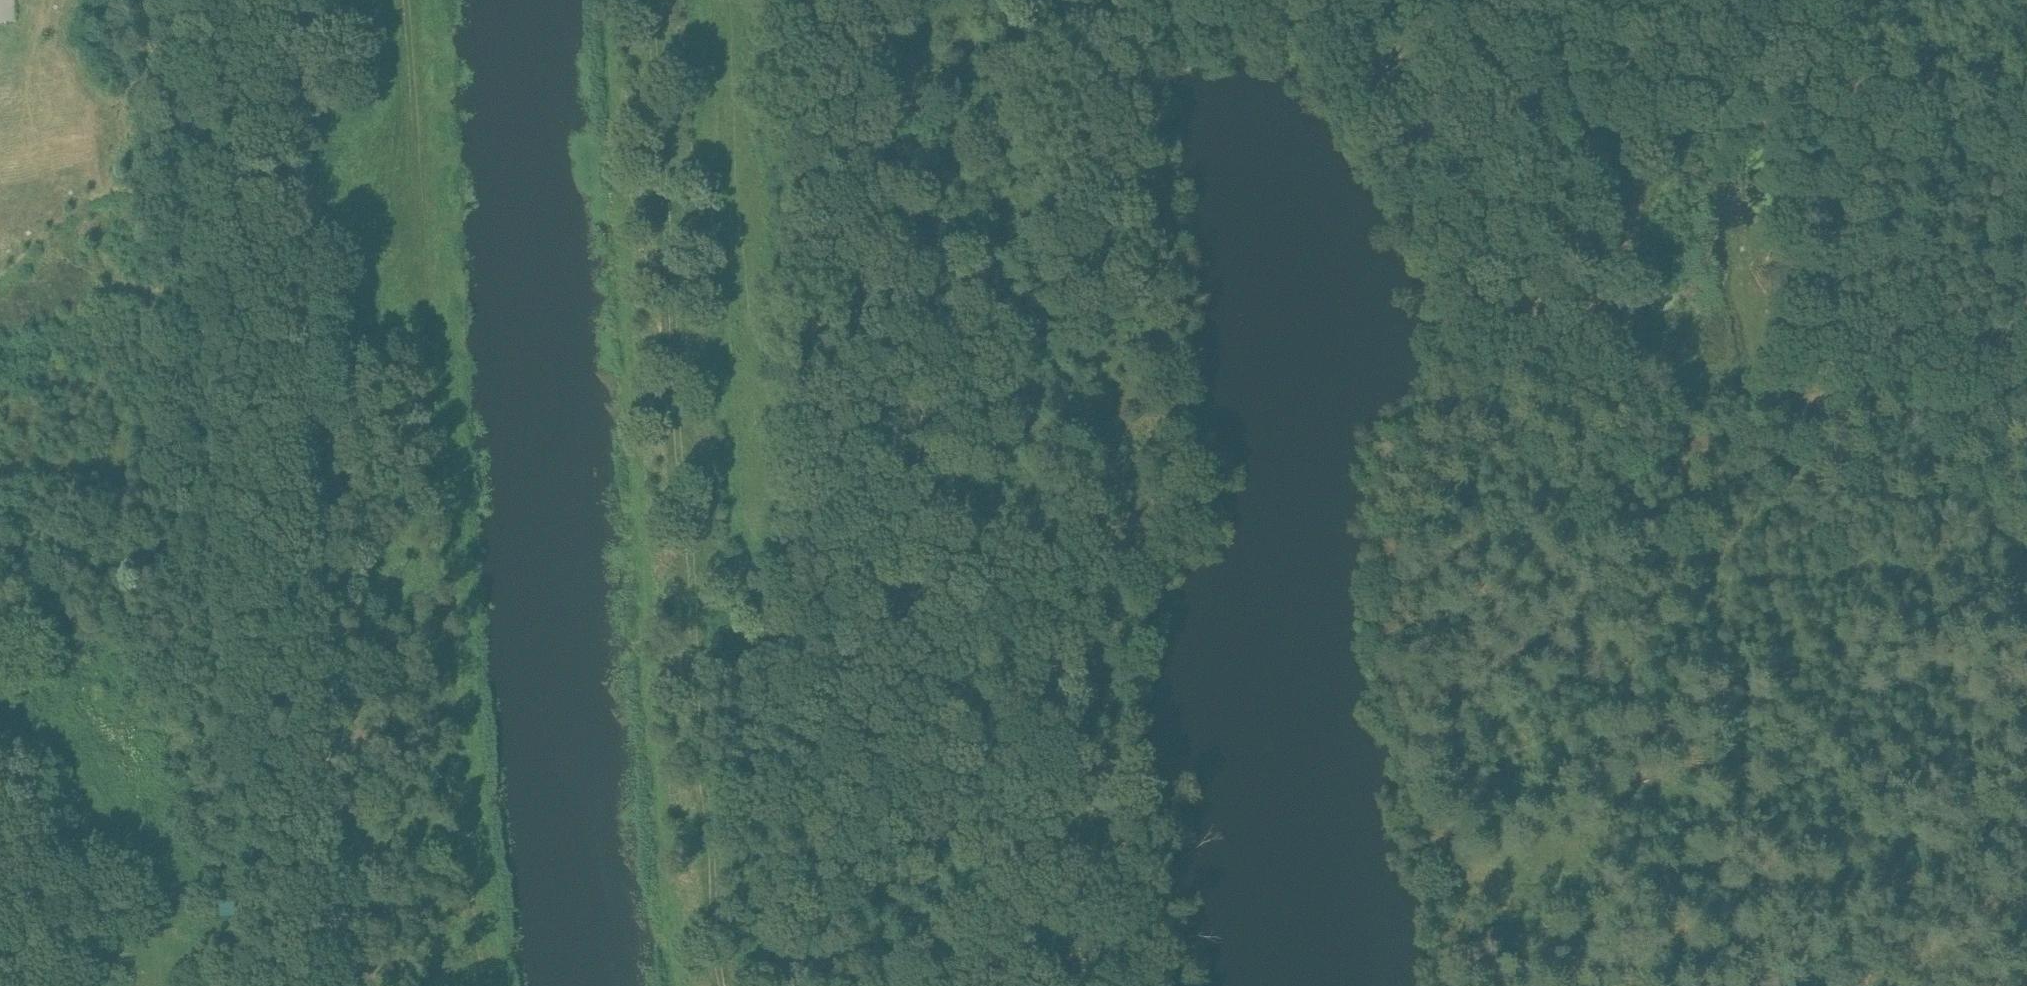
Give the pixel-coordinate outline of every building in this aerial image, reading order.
[(234,898),(218,899),(220,917),(236,916),(234,898)]
